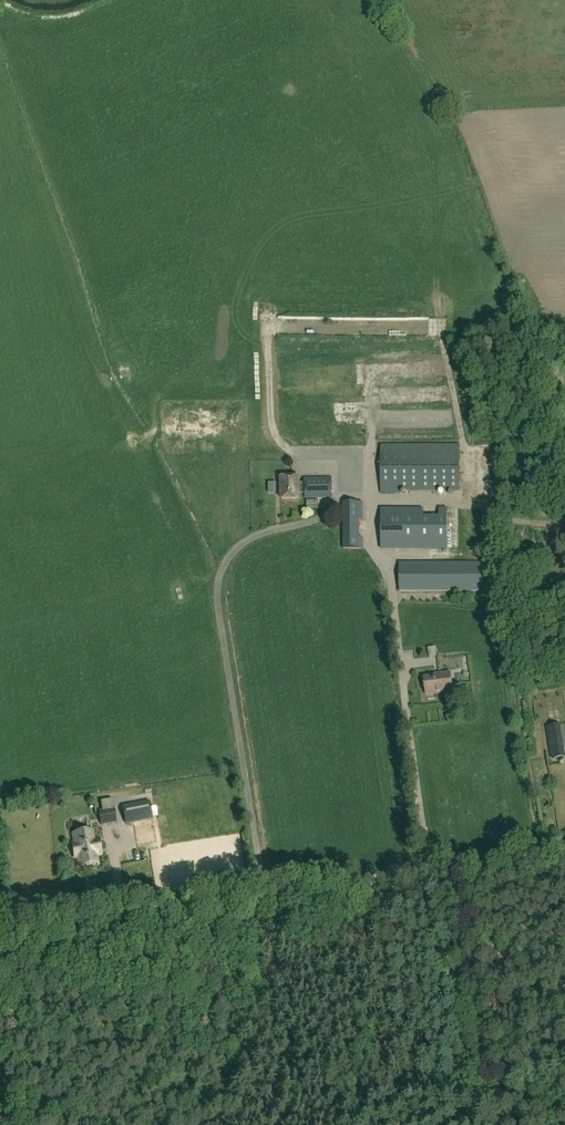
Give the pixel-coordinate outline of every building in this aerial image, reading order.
[(460,492),(460,447),(381,447),(381,495),(398,495),(398,492),(460,492)] [(299,483),(299,478),(281,478),(282,500),(299,499),(299,494),(304,494),(305,498),(332,498),(332,478),(304,478),(304,483),(299,483)] [(343,502),(343,550),(362,550),(363,539),(359,539),(359,521),(363,521),(363,502),(343,502)] [(463,509),(447,510),(439,510),(439,516),(433,516),(424,516),(424,509),(381,509),(381,549),(447,549),(468,549),(468,531),(463,531),(463,509)] [(399,564),(399,592),(488,592),(488,563),(399,564)] [(427,645),(427,656),(437,655),(437,645),(427,645)] [(424,679),(426,696),(453,692),(450,673),(440,675),(440,677),(424,679)] [(564,752),(562,738),(549,740),(552,754),(564,752)] [(564,788),(564,777),(554,778),(556,789),(564,788)] [(557,813),(564,812),(564,793),(554,795),(557,813)] [(122,806),(126,824),(152,818),(149,801),(122,806)] [(100,812),(102,823),(117,820),(115,809),(100,812)] [(99,861),(97,852),(102,852),(102,851),(100,851),(99,848),(101,848),(99,838),(95,839),(93,830),(90,831),(90,830),(77,832),(77,833),(74,834),(75,843),(79,842),(81,855),(78,855),(79,865),(83,864),(83,865),(96,862),(95,862),(99,861)]
